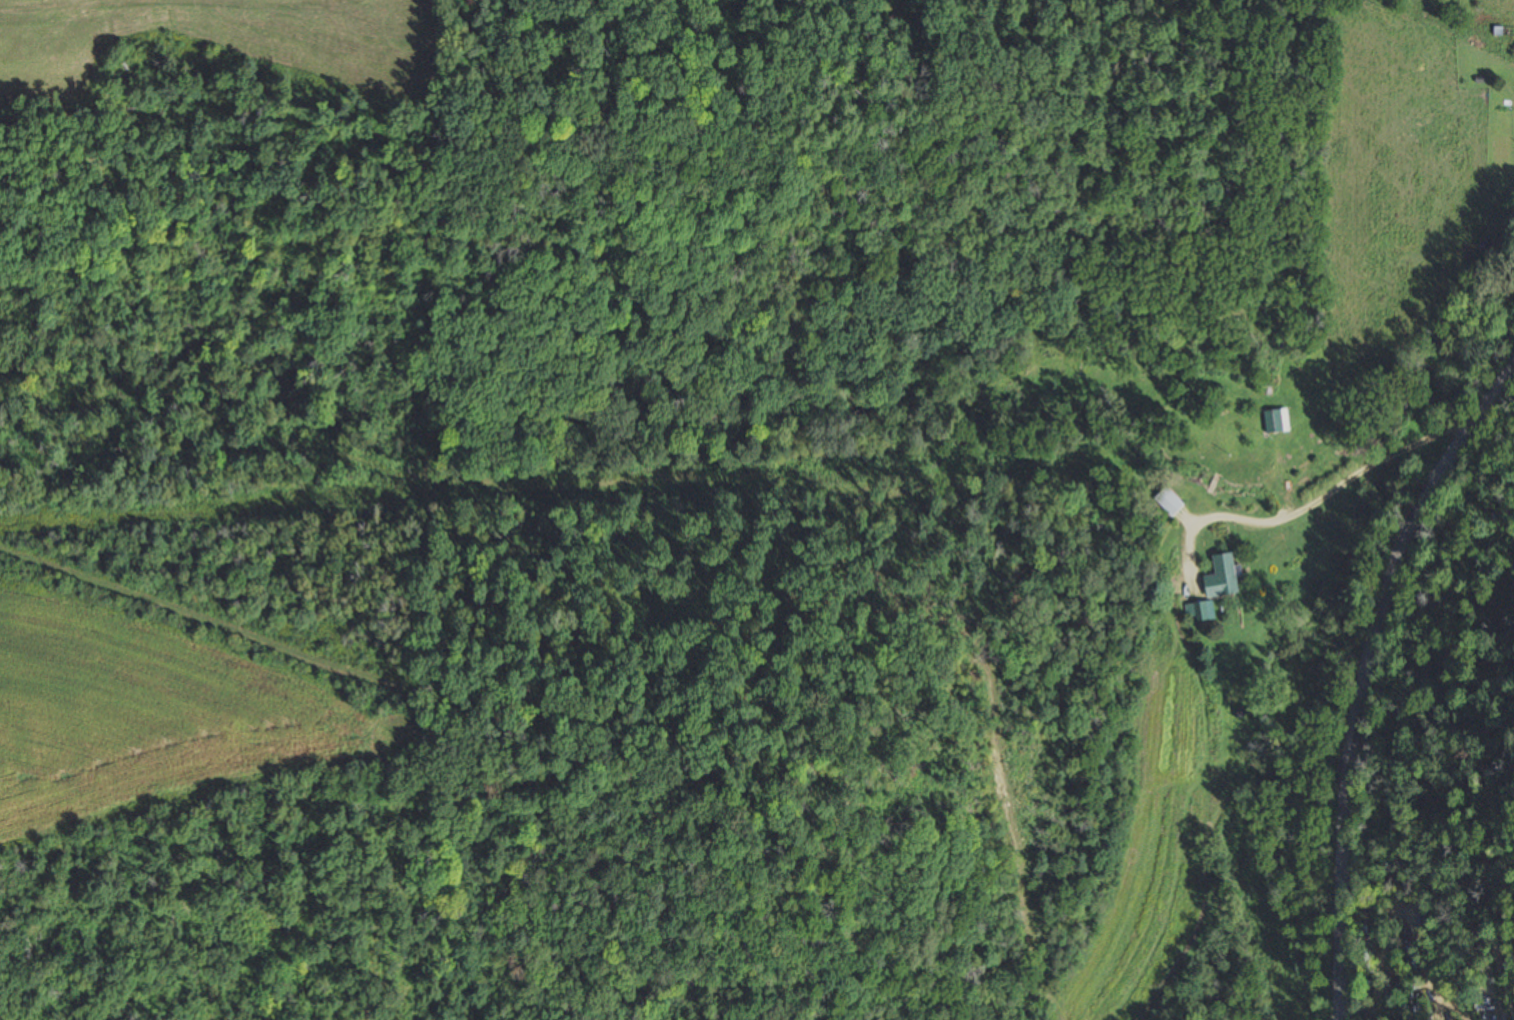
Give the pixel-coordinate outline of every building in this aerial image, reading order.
[(1264,434),(1288,433),(1286,409),(1262,411),(1264,434)] [(1170,517),(1183,504),(1165,486),(1153,499),(1170,517)] [(1210,554),(1212,575),(1202,576),(1204,597),(1235,594),(1231,552),(1210,554)] [(1196,620),(1213,620),(1212,602),(1195,602),(1196,620)]
